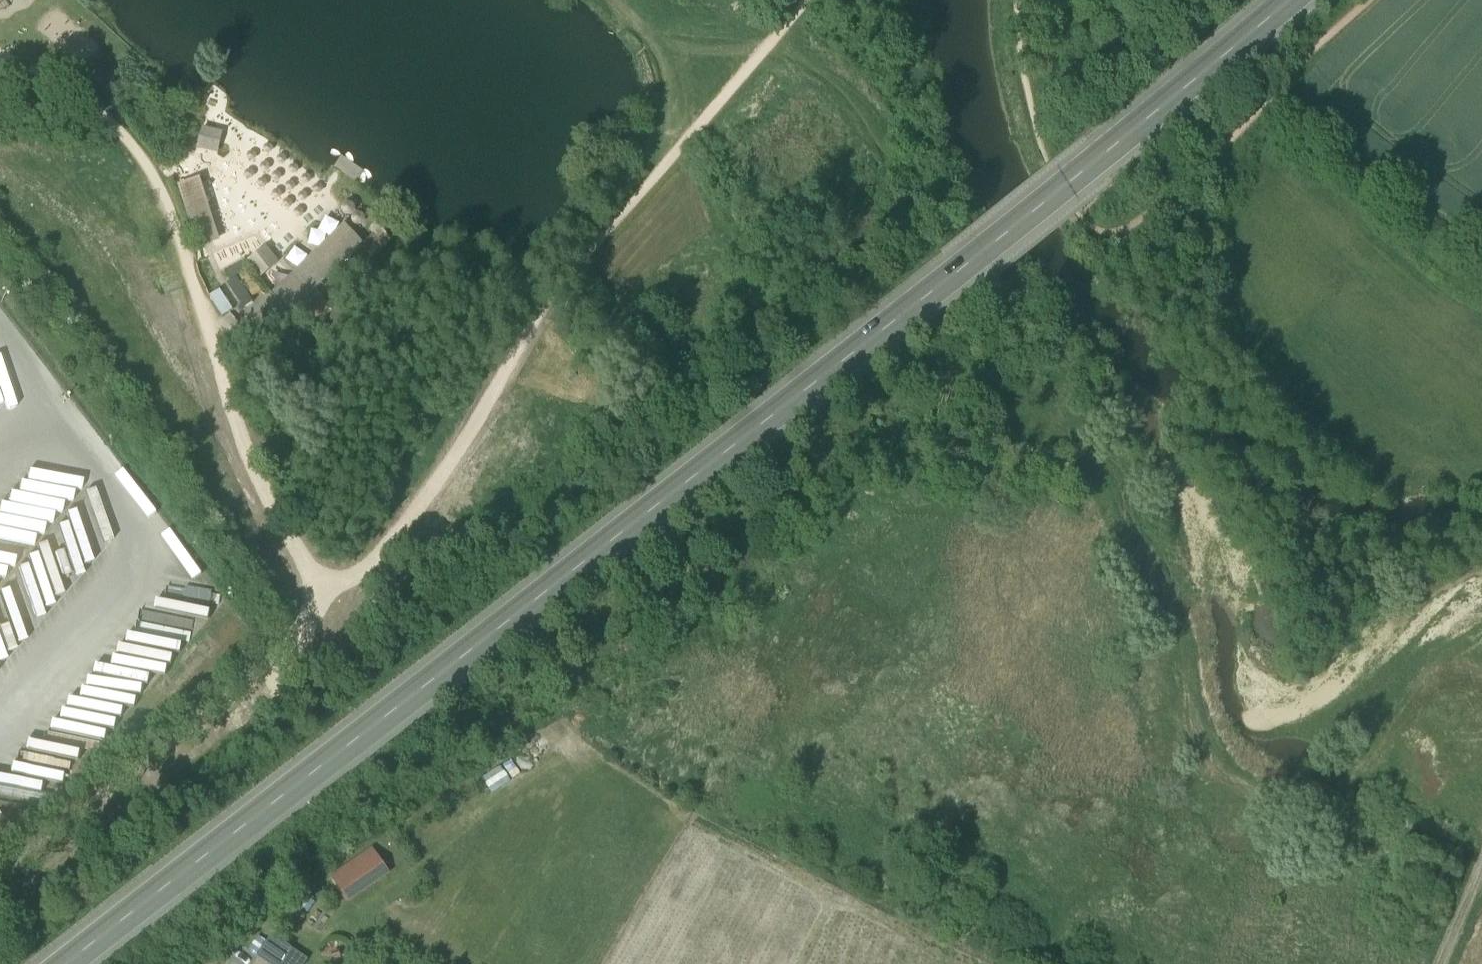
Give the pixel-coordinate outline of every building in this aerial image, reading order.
[(198,182),(179,188),(197,244),(216,238),(198,182)] [(364,244),(344,224),(273,293),(292,313),(364,244)] [(373,850),(333,877),(344,893),(383,866),(373,850)] [(273,935),(258,957),(268,963),(306,963),(309,960),(273,935)]
